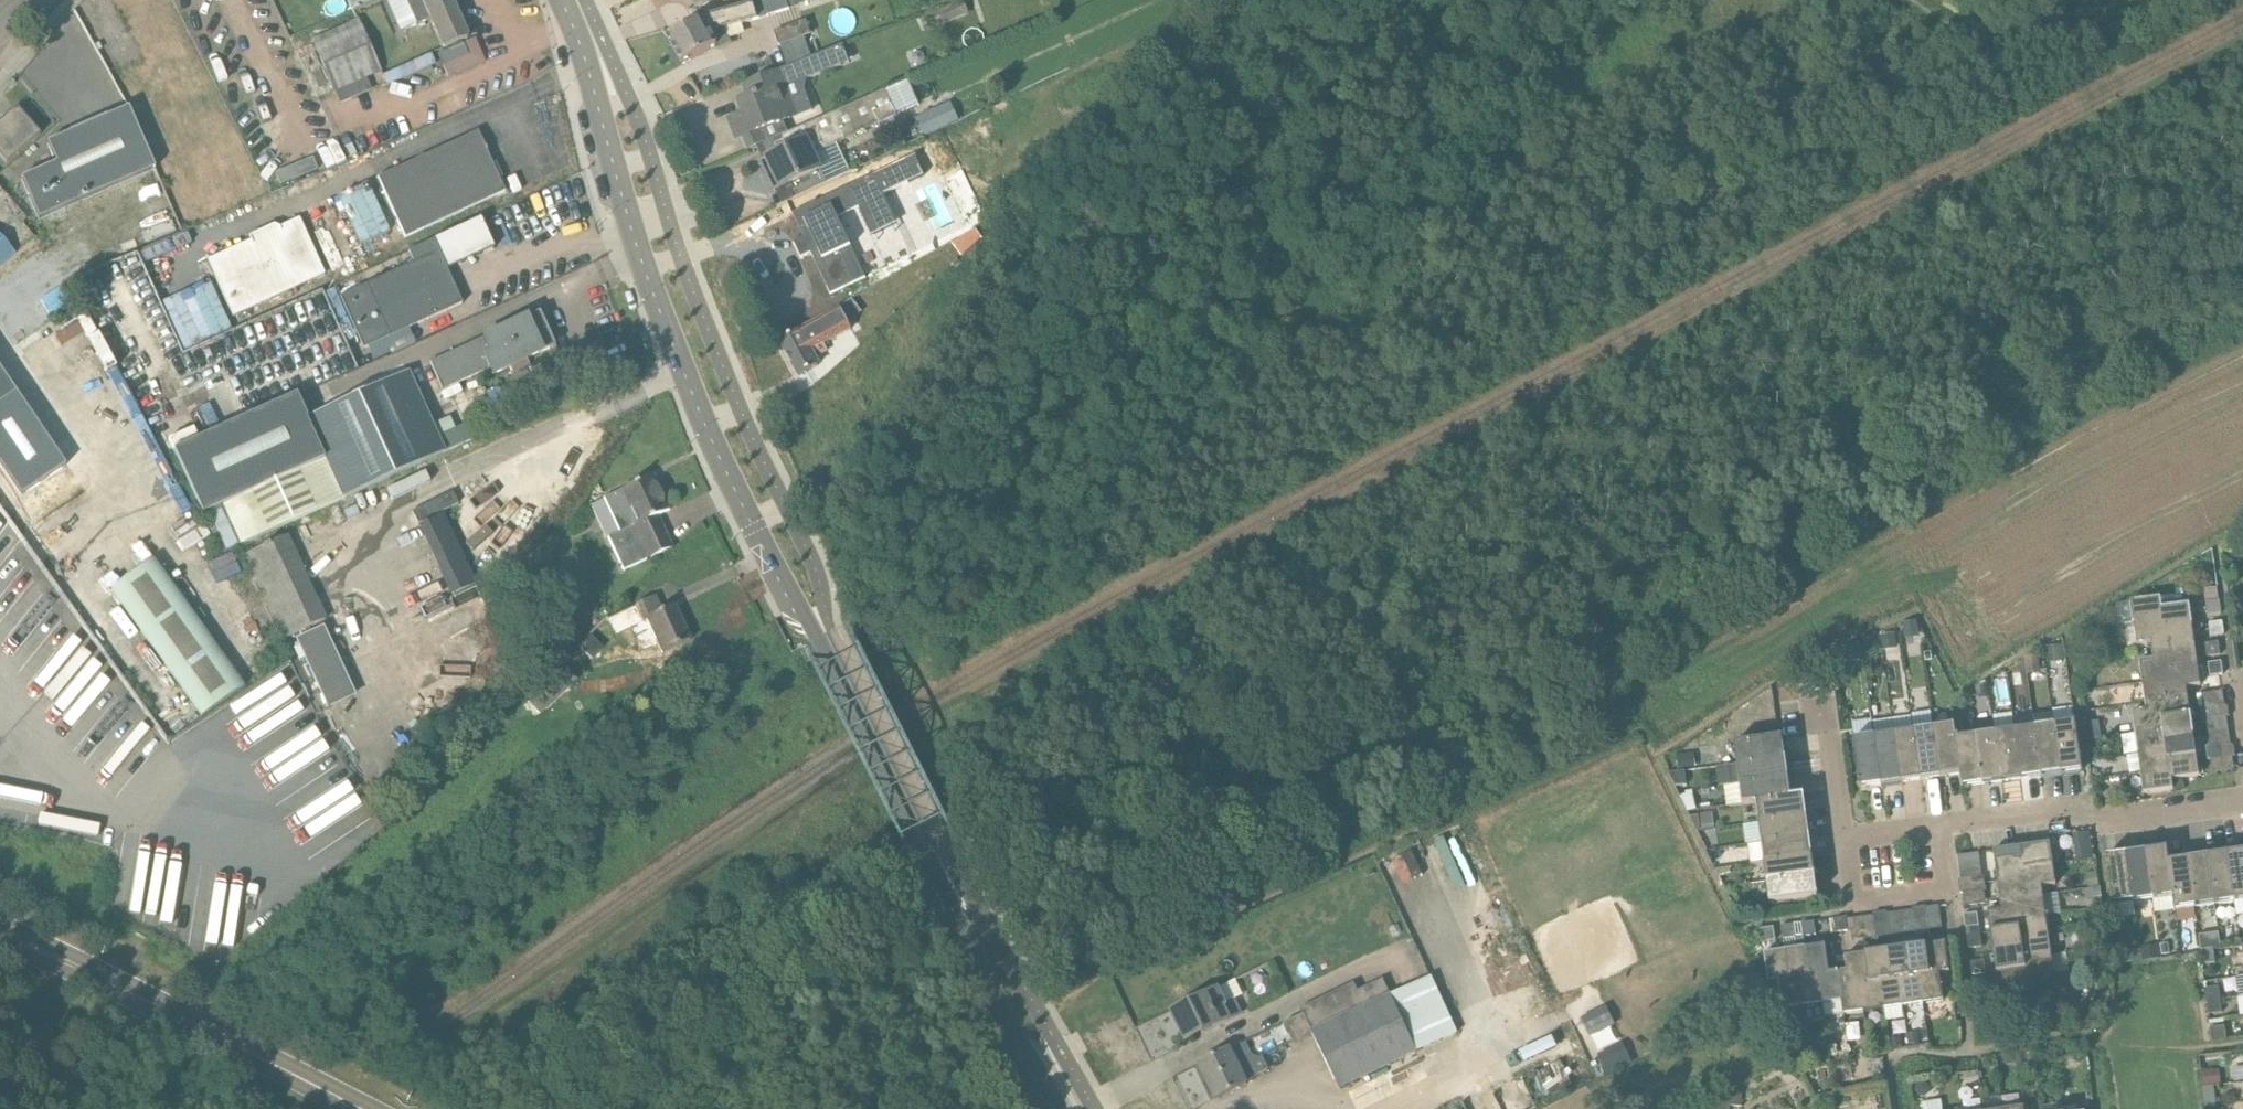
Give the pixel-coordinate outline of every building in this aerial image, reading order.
[(410,8),(418,25),(430,20),(443,49),(469,38),(452,0),(406,0),(410,8)] [(697,9),(715,0),(693,0),(697,9)] [(702,19),(717,45),(719,49),(732,42),(725,29),(800,7),(800,5),(815,0),(765,0),(754,3),(754,4),(749,5),(702,19)] [(940,26),(970,14),(963,0),(934,12),(940,26)] [(683,65),(717,45),(702,19),(668,38),(683,65)] [(359,20),(329,33),(312,41),(334,93),(382,72),(359,20)] [(807,20),(775,31),(780,45),(812,34),(807,20)] [(485,64),(474,38),(436,54),(447,79),(485,64)] [(736,140),(756,132),(797,116),(786,87),(842,65),(836,47),(763,76),(742,85),(748,98),(737,102),(742,114),(728,120),(736,140)] [(778,139),(783,151),(767,159),(781,188),(788,185),(795,198),(826,183),(814,155),(896,114),(886,91),(778,139)] [(945,128),(954,124),(958,122),(950,103),(915,118),(924,137),(945,128)] [(6,164),(40,135),(17,107),(0,121),(0,156),(6,164)] [(39,220),(155,169),(128,108),(48,144),(56,164),(21,179),(39,220)] [(406,238),(485,202),(506,193),(478,132),(458,142),(378,178),(406,238)] [(831,293),(865,277),(838,218),(860,208),(923,178),(914,157),(793,213),(831,293)] [(995,188),(1005,201),(1015,193),(1006,180),(995,188)] [(346,194),(362,246),(392,237),(376,185),(346,194)] [(233,317),(325,275),(300,219),(281,227),(275,225),(249,237),(251,241),(208,261),(233,317)] [(976,230),(952,244),(962,257),(983,240),(976,230)] [(15,254),(3,240),(0,243),(0,266),(15,254)] [(364,349),(442,314),(462,304),(438,252),(341,297),(364,349)] [(799,376),(826,362),(820,348),(825,346),(821,337),(848,323),(840,309),(780,341),(799,376)] [(510,369),(514,377),(531,368),(527,361),(555,347),(537,312),(433,366),(443,391),(489,370),(492,378),(510,369)] [(31,490),(68,465),(0,367),(0,445),(31,490)] [(223,505),(240,546),(446,452),(410,372),(307,419),(296,395),(174,451),(203,514),(223,505)] [(609,538),(625,570),(673,548),(658,516),(670,511),(653,476),(604,499),(611,515),(627,507),(635,525),(620,533),(609,538)] [(285,639),(305,630),(325,620),(286,537),(246,555),(285,639)] [(155,559),(111,590),(203,717),(246,685),(155,559)] [(607,617),(607,618),(616,635),(631,629),(642,653),(656,647),(660,655),(691,641),(674,606),(662,611),(655,598),(610,619),(607,617)] [(2163,630),(2192,626),(2189,605),(2160,609),(2158,599),(2132,603),(2135,623),(2161,620),(2163,630)] [(2208,616),(2221,614),(2219,601),(2206,603),(2208,616)] [(2153,651),(2195,645),(2192,626),(2163,630),(2161,620),(2135,623),(2137,642),(2151,640),(2153,651)] [(1916,632),(1915,621),(1903,622),(1904,633),(1916,632)] [(2224,635),(2222,622),(2209,624),(2211,637),(2224,635)] [(1897,648),(1896,633),(1881,634),(1882,650),(1897,648)] [(604,648),(589,635),(578,646),(593,660),(604,648)] [(1876,649),(1875,637),(1862,638),(1863,650),(1876,649)] [(2207,657),(2220,655),(2219,642),(2205,644),(2207,657)] [(1843,658),(1863,654),(1861,643),(1841,647),(1843,658)] [(2087,654),(2086,644),(2075,645),(2076,655),(2087,654)] [(2170,669),(2198,665),(2195,645),(2153,651),(2154,660),(2140,662),(2143,684),(2171,680),(2170,669)] [(2064,662),(2063,646),(2044,647),(2046,663),(2064,662)] [(2040,673),(2039,656),(2023,657),(2025,674),(2040,673)] [(2210,677),(2220,675),(2223,675),(2221,662),(2208,664),(2210,677)] [(2146,703),(2188,698),(2187,688),(2201,686),(2198,665),(2170,669),(2171,680),(2143,684),(2146,703)] [(1988,698),(1987,686),(1979,687),(1980,699),(1988,698)] [(2163,720),(2191,716),(2188,698),(2146,703),(2147,710),(2132,712),(2135,735),(2165,731),(2163,720)] [(2214,706),(2216,719),(2229,717),(2228,707),(2224,705),(2214,706)] [(2202,721),(2216,719),(2214,706),(2200,708),(2202,721)] [(2166,740),(2193,736),(2191,716),(2163,720),(2165,731),(2135,735),(2138,755),(2167,751),(2166,740)] [(2086,740),(2102,738),(2099,721),(2084,723),(2086,740)] [(2053,725),(2060,774),(2082,771),(2075,722),(2053,725)] [(2041,777),(2060,774),(2053,725),(2033,727),(2041,777)] [(1934,729),(1941,778),(1960,775),(1955,739),(1955,738),(1956,738),(1954,726),(1934,729)] [(2022,780),(2041,777),(2033,727),(2014,730),(2022,780)] [(1920,780),(1941,778),(1934,729),(1914,732),(1920,780)] [(2003,782),(2022,780),(2014,730),(1995,733),(2003,782)] [(1900,783),(1920,780),(1914,732),(1894,735),(1900,783)] [(1982,785),(2003,782),(1995,733),(1975,735),(1982,785)] [(1881,786),(1900,783),(1894,735),(1874,737),(1881,786)] [(1955,738),(1955,739),(1960,775),(1962,788),(1982,785),(1975,735),(1956,738),(1955,738)] [(2169,760),(2196,756),(2193,736),(2166,740),(2167,751),(2138,755),(2141,774),(2170,770),(2169,760)] [(1861,789),(1881,786),(1874,737),(1854,740),(1861,789)] [(1738,764),(1785,758),(1782,738),(1735,744),(1738,764)] [(2103,747),(2102,738),(2086,740),(2087,749),(2103,747)] [(2220,745),(2222,758),(2235,757),(2234,747),(2230,744),(2220,745)] [(2208,760),(2222,758),(2220,745),(2206,747),(2208,760)] [(1695,768),(1694,753),(1676,755),(1677,770),(1695,768)] [(2170,770),(2141,774),(2143,794),(2173,790),(2172,780),(2199,776),(2196,756),(2169,760),(2170,770)] [(1740,784),(1788,777),(1785,758),(1738,764),(1740,784)] [(1669,772),(1676,786),(1687,785),(1685,771),(1669,772)] [(1743,803),(1755,802),(1755,803),(1791,798),(1790,797),(1788,777),(1740,784),(1743,803)] [(1755,803),(1758,823),(1806,816),(1804,796),(1790,797),(1791,798),(1755,803)] [(1700,830),(1698,816),(1689,817),(1696,831),(1700,830)] [(1760,843),(1809,836),(1806,816),(1758,823),(1760,843)] [(2072,835),(2074,848),(2091,845),(2089,832),(2072,835)] [(1763,862),(1812,856),(1809,836),(1760,843),(1763,862)] [(2026,869),(2053,865),(2050,843),(2020,847),(2022,857),(1994,861),(1997,883),(2027,878),(2026,869)] [(2173,896),(2169,862),(2167,849),(2147,852),(2154,899),(2173,896)] [(2233,902),(2242,901),(2242,851),(2226,854),(2233,902)] [(2133,902),(2154,899),(2147,852),(2126,855),(2133,902)] [(2214,905),(2233,902),(2226,854),(2207,856),(2214,905)] [(2112,905),(2133,902),(2126,855),(2106,858),(2112,905)] [(1766,882),(1815,875),(1812,856),(1763,862),(1766,882)] [(2194,908),(2214,905),(2207,856),(2187,859),(2194,908)] [(2175,911),(2194,908),(2187,859),(2169,862),(2173,896),(2175,911)] [(2000,903),(2043,897),(2041,886),(2056,884),(2053,865),(2026,869),(2027,878),(1997,883),(2000,903)] [(1717,869),(1718,876),(1731,872),(1730,867),(1717,869)] [(2096,872),(2087,873),(2089,886),(2098,885),(2096,872)] [(1815,875),(1766,882),(1769,903),(1818,896),(1815,875)] [(1972,878),(1974,892),(1986,890),(1984,877),(1972,878)] [(1960,894),(1974,892),(1972,878),(1958,880),(1960,894)] [(2099,887),(2085,890),(2086,900),(2094,899),(2095,908),(2103,906),(2099,887)] [(2019,919),(2045,916),(2043,897),(2000,903),(2001,910),(1987,912),(1990,933),(2020,929),(2019,919)] [(1914,922),(1928,920),(1926,907),(1912,908),(1914,922)] [(1875,927),(1888,925),(1887,912),(1873,914),(1875,927)] [(1964,915),(1965,928),(1979,926),(1977,913),(1964,915)] [(2021,939),(2048,935),(2045,916),(2019,919),(2020,929),(1990,933),(1993,954),(2023,949),(2021,939)] [(1834,919),(1836,933),(1849,931),(1847,917),(1834,919)] [(1928,920),(1914,922),(1916,934),(1929,932),(1928,920)] [(1801,924),(1803,937),(1816,935),(1814,922),(1801,924)] [(1781,926),(1783,940),(1796,938),(1794,924),(1781,926)] [(1888,925),(1875,927),(1876,940),(1890,938),(1888,925)] [(1760,929),(1762,943),(1775,941),(1774,927),(1760,929)] [(2220,948),(2218,933),(2199,935),(2200,950),(2220,948)] [(1967,936),(1968,949),(1982,947),(1980,934),(1967,936)] [(2024,959),(2051,955),(2048,935),(2021,939),(2023,949),(1993,954),(1996,972),(2025,969),(2024,959)] [(1918,976),(1923,1004),(1944,1001),(1939,974),(1949,972),(1945,943),(1925,946),(1929,975),(1918,976)] [(2170,954),(2169,943),(2160,944),(2162,955),(2170,954)] [(1842,1001),(1838,971),(1829,973),(1825,945),(1804,948),(1809,977),(1818,975),(1822,1003),(1842,1001)] [(1903,1007),(1923,1004),(1918,976),(1929,975),(1925,946),(1905,948),(1909,977),(1899,979),(1903,1007)] [(2146,959),(2161,957),(2160,947),(2145,949),(2146,959)] [(1803,1006),(1822,1003),(1818,975),(1809,977),(1804,948),(1785,951),(1789,979),(1799,978),(1803,1006)] [(1883,1010),(1903,1007),(1899,979),(1909,977),(1905,948),(1885,951),(1889,980),(1879,982),(1883,1010)] [(2121,963),(2143,960),(2141,950),(2120,953),(2121,963)] [(2201,951),(2203,963),(2215,962),(2214,950),(2201,951)] [(1783,1009),(1803,1006),(1799,978),(1789,979),(1785,951),(1764,954),(1768,982),(1779,981),(1783,1009)] [(1864,1013),(1883,1010),(1879,982),(1889,980),(1885,951),(1865,954),(1869,982),(1860,984),(1864,1013)] [(1844,1016),(1864,1013),(1860,984),(1869,982),(1865,954),(1845,957),(1846,970),(1838,971),(1842,1001),(1844,1016)] [(2023,990),(2028,989),(2027,977),(2053,974),(2051,955),(2024,959),(2025,969),(1996,972),(1999,993),(2008,992),(2023,990)] [(1970,963),(1972,976),(1986,973),(1984,960),(1970,963)] [(1304,1014),(1312,1032),(1391,995),(1384,979),(1358,991),(1355,983),(1301,1009),(1304,1014)] [(1214,1029),(1243,1014),(1236,1000),(1243,996),(1236,980),(1172,1011),(1186,1038),(1212,1025),(1214,1029)] [(1976,996),(1989,994),(1987,981),(1974,983),(1976,996)] [(2208,1001),(2220,999),(2219,987),(2206,989),(2208,1001)] [(2023,990),(2008,992),(2009,1001),(2024,998),(2023,990)] [(1312,1032),(1314,1037),(1340,1089),(1418,1052),(1391,995),(1312,1032)] [(2220,999),(2208,1001),(2209,1013),(2222,1011),(2220,999)] [(1607,1006),(1581,1017),(1590,1036),(1615,1024),(1607,1006)] [(1314,1037),(1312,1032),(1304,1014),(1285,1024),(1296,1046),(1314,1037)] [(2226,1040),(2224,1027),(2210,1029),(2212,1042),(2226,1040)] [(1918,1033),(1908,1034),(1910,1045),(1920,1044),(1918,1033)] [(1904,1047),(1903,1038),(1890,1039),(1891,1049),(1904,1047)] [(1216,1099),(1247,1084),(1257,1075),(1269,1069),(1263,1055),(1259,1057),(1254,1055),(1247,1042),(1199,1065),(1216,1099)] [(1623,1043),(1598,1055),(1607,1076),(1633,1064),(1623,1043)] [(2016,1063),(2015,1052),(2003,1054),(2004,1065),(2016,1063)] [(2203,1087),(2213,1085),(2221,1085),(2219,1069),(2201,1071),(2203,1087)] [(1714,1105),(1731,1106),(1742,1106),(1742,1085),(1714,1099),(1714,1105)] [(2216,1107),(2213,1085),(2203,1087),(2205,1108),(2206,1108),(2216,1107)]
